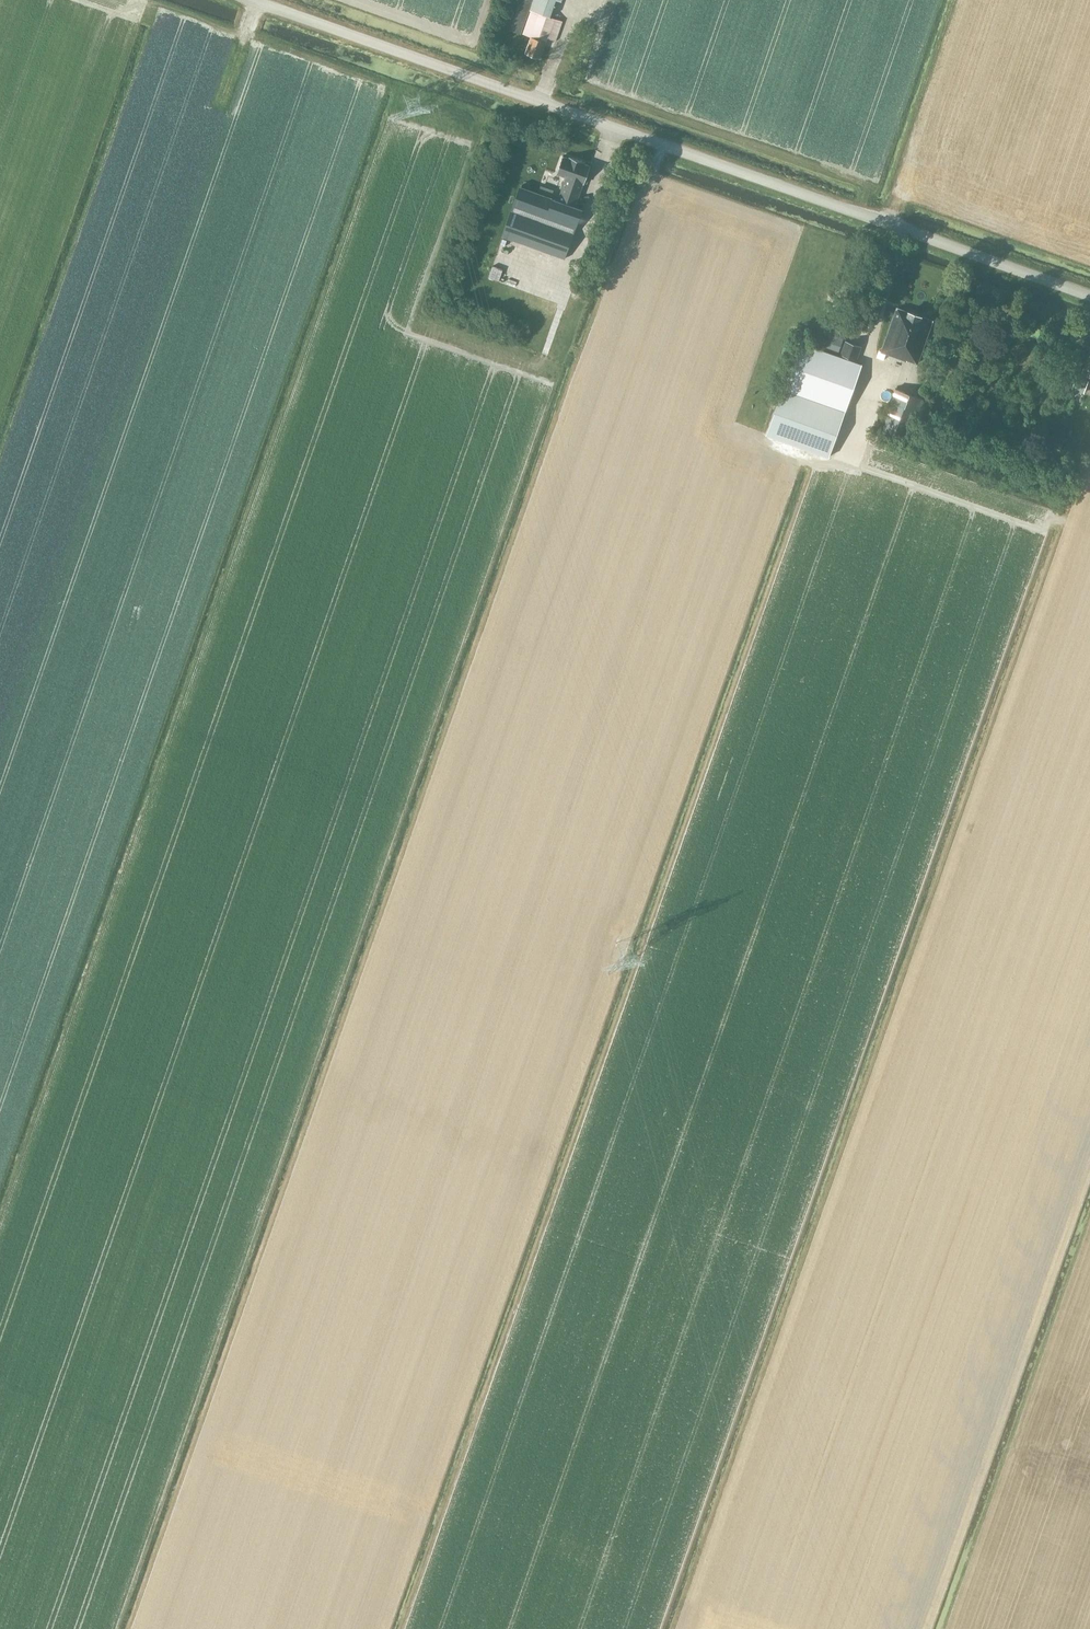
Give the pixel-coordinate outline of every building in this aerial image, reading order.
[(521,34),(533,0),(509,0),(499,26),(521,34)] [(536,58),(537,57),(541,58),(547,38),(556,41),(563,21),(550,16),(556,0),(534,0),(523,34),(531,36),(525,53),(532,55),(532,57),(536,58)] [(563,156),(556,174),(557,174),(566,177),(584,184),(591,165),(590,165),(590,166),(585,164),(585,163),(585,162),(569,156),(569,157),(569,158),(563,156),(564,156),(563,156)] [(521,187),(503,236),(565,259),(583,209),(575,206),(583,184),(584,184),(566,177),(558,200),(521,187)] [(877,356),(884,359),(886,354),(907,361),(907,360),(918,364),(933,320),(897,307),(881,351),(879,350),(877,356)] [(767,434),(830,457),(862,364),(800,341),(783,388),(767,434)] [(841,354),(857,360),(861,347),(846,341),(841,354)] [(1089,377),(1089,376),(1089,349),(1081,375),(1089,377)] [(1072,388),(1084,393),(1088,381),(1076,376),(1072,388)] [(879,431),(907,441),(923,399),(895,388),(879,431)]
